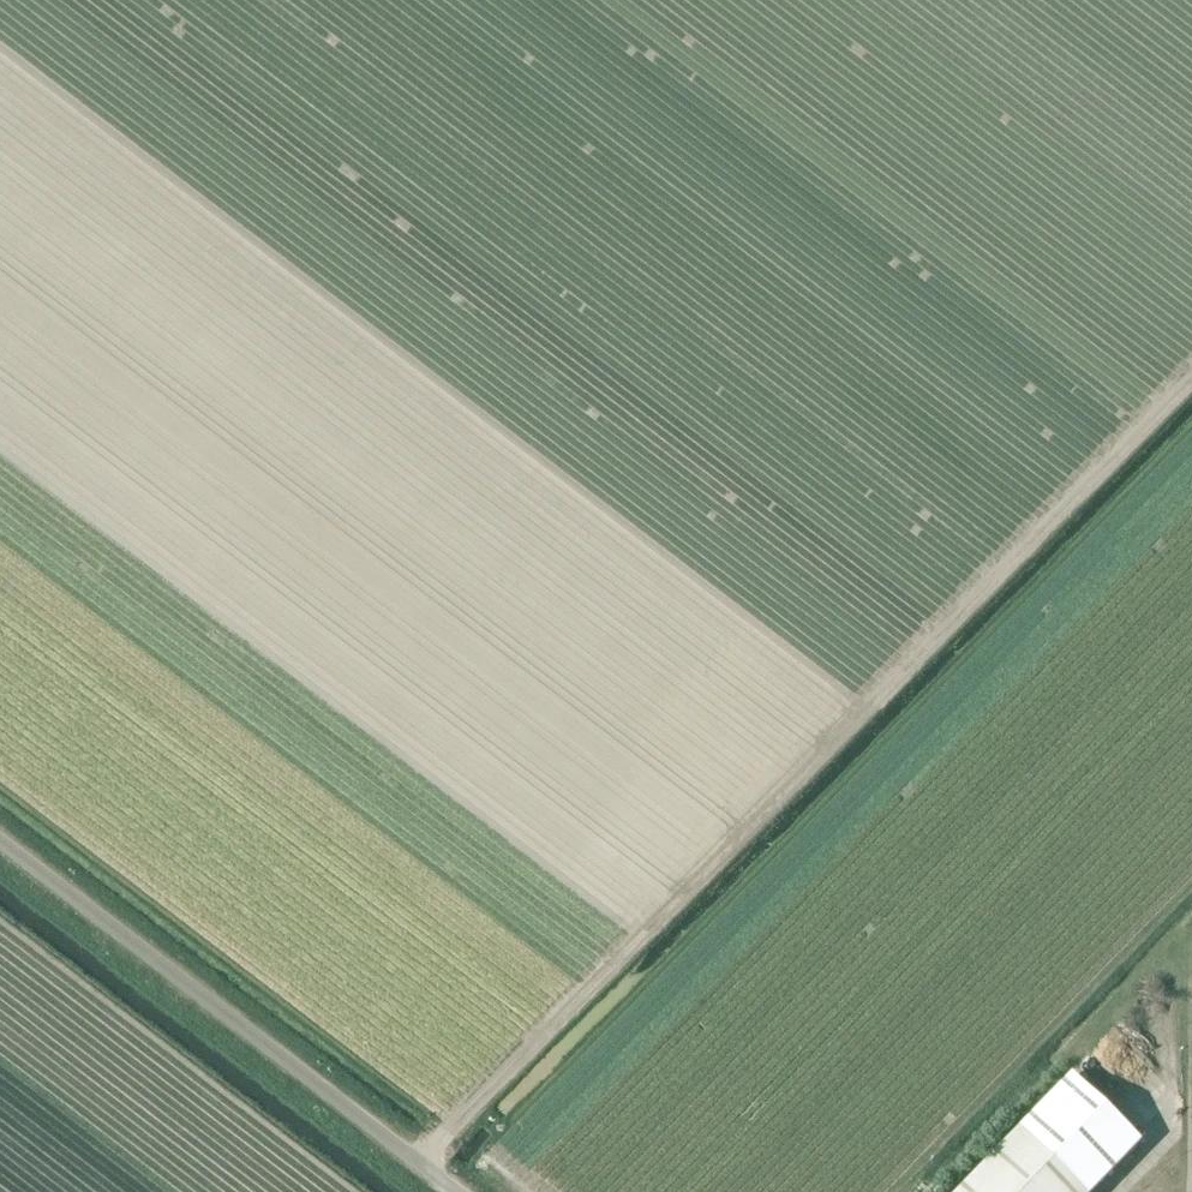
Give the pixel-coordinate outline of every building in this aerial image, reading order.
[(961,1191),(1095,1191),(1142,1144),(1073,1077),(1022,1129),(961,1191)]
